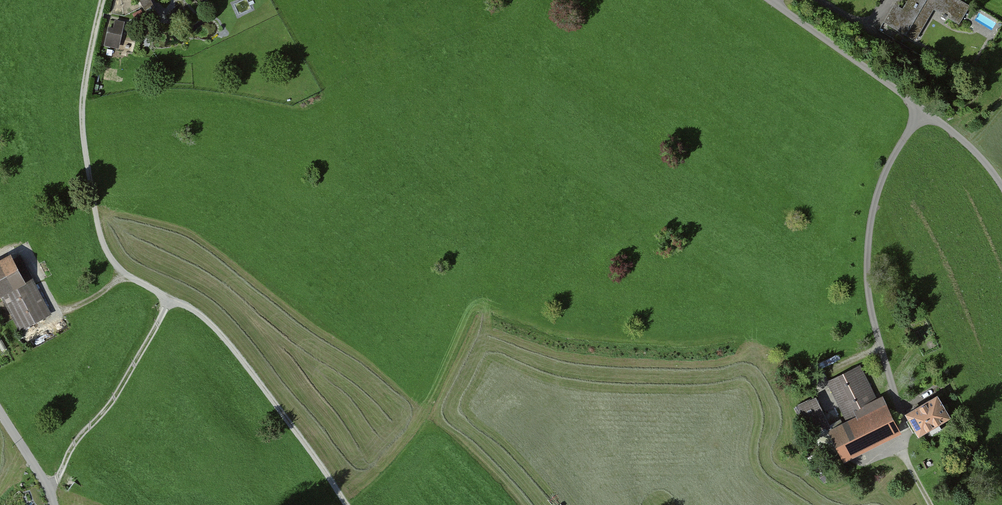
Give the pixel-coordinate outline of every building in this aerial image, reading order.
[(961,0),(896,0),(884,21),(921,42),(939,12),(962,25),(973,7),(961,0)] [(114,30),(109,29),(105,47),(120,49),(125,23),(116,21),(114,30)] [(0,262),(0,300),(3,298),(21,332),(52,316),(22,257),(11,263),(8,257),(0,262)] [(862,367),(829,384),(846,416),(831,424),(818,397),(797,408),(812,438),(829,429),(846,463),(903,434),(884,397),(879,400),(862,367)] [(939,396),(907,412),(918,434),(950,419),(939,396)]
